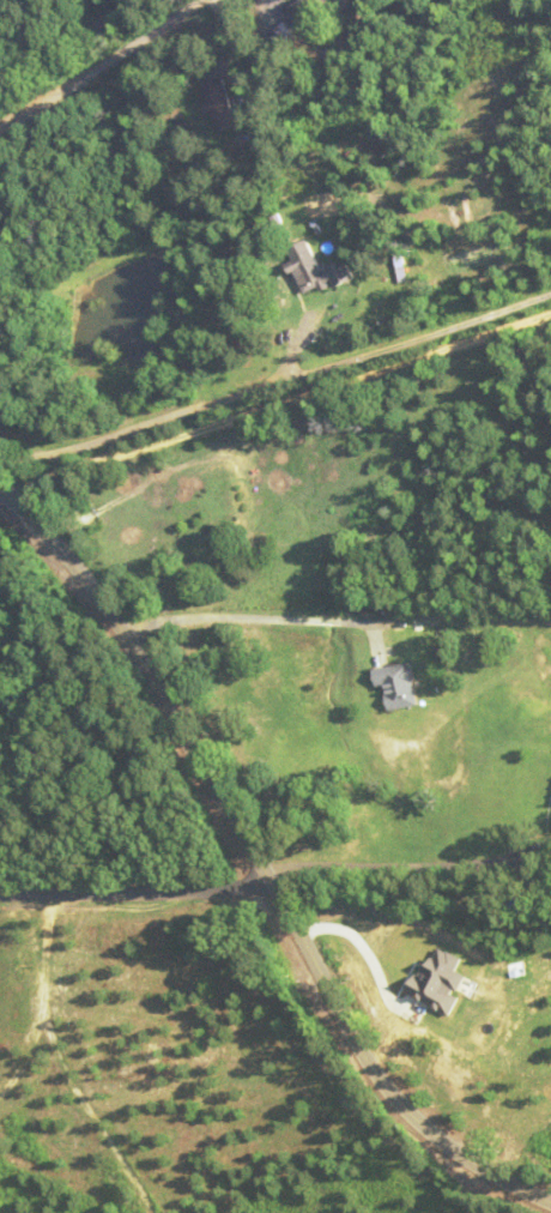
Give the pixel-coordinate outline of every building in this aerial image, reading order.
[(304,298),(355,278),(348,260),(321,270),(309,240),(289,248),(295,262),(291,264),(304,298)] [(390,709),(419,705),(413,663),(375,669),(377,687),(386,686),(390,709)]
